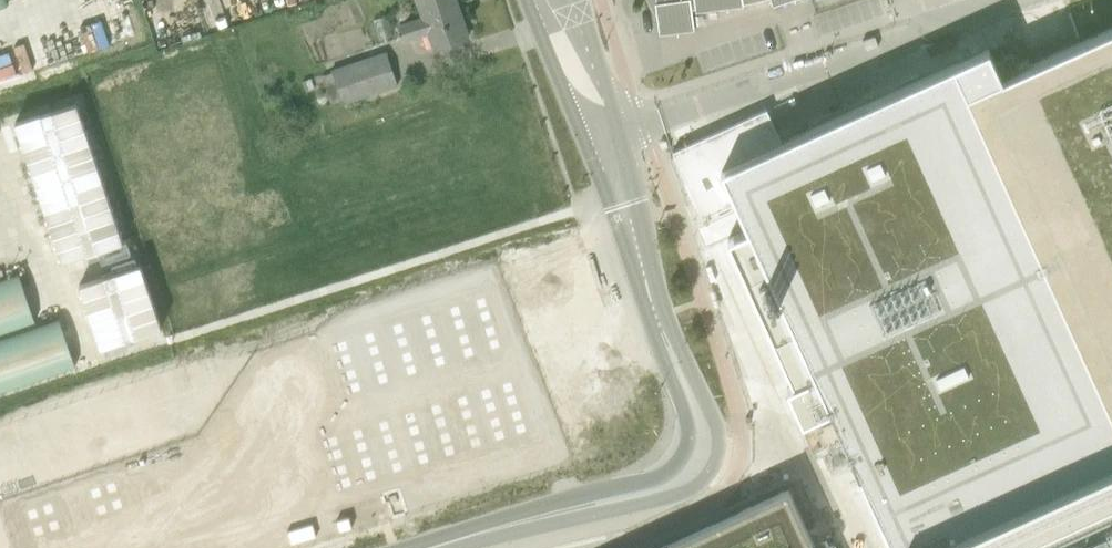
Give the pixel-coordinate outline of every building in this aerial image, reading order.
[(467,39),(454,0),(412,0),(418,18),(397,25),(403,43),(426,35),(432,51),(467,39)] [(656,4),(654,4),(659,36),(693,32),(690,10),(694,9),(694,14),(742,9),(741,5),(749,5),(765,0),(655,0),(656,4)] [(1002,77),(988,46),(930,72),(717,169),(745,231),(726,239),(790,381),(784,383),(797,411),(822,400),(889,547),(1111,547),(1111,27),(1002,77)] [(341,105),(397,86),(385,51),(330,69),(331,75),(322,78),(331,106),(340,103),(341,105)] [(305,93),(314,90),(310,79),(302,82),(305,93)] [(121,244),(75,105),(13,126),(59,265),(121,244)] [(510,263),(202,349),(257,547),(365,517),(364,512),(397,503),(393,488),(476,465),(461,411),(549,386),(538,349),(570,340),(552,276),(517,286),(510,263)] [(160,330),(139,267),(77,287),(98,351),(160,330)] [(33,324),(17,276),(0,282),(0,335),(33,324)] [(72,368),(56,321),(0,340),(0,392),(72,368)] [(577,460),(609,452),(591,384),(555,393),(563,424),(554,426),(558,443),(572,439),(577,460)] [(787,489),(722,519),(658,547),(814,547),(787,489)] [(136,547),(168,547),(184,542),(176,521),(132,536),(136,547)]
